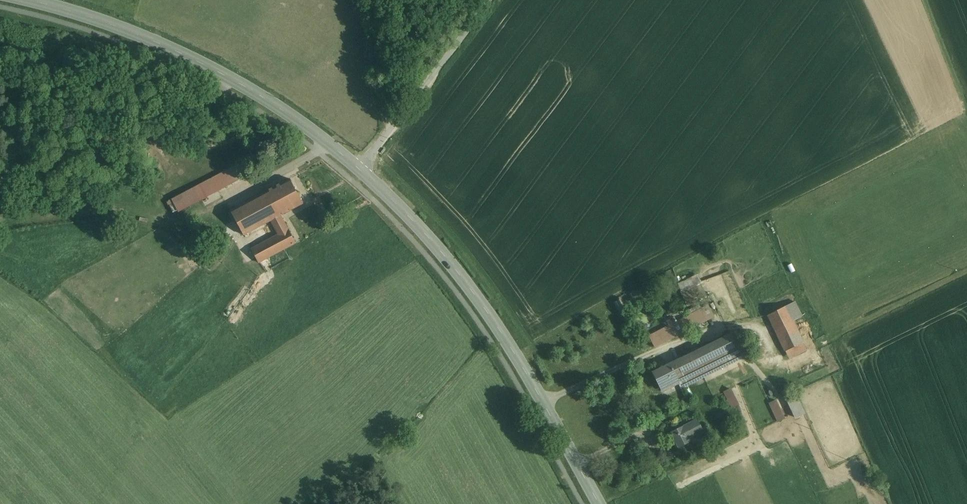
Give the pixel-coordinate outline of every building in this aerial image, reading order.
[(194,188),(200,200),(233,183),(227,171),(194,188)] [(267,191),(280,216),(303,203),(290,179),(267,191)] [(280,216),(267,191),(231,211),(244,235),(271,221),(280,216)] [(278,234),(288,229),(280,216),(271,221),(278,234)] [(288,229),(278,234),(251,249),(259,263),(295,243),(288,229)] [(692,296),(706,290),(700,274),(685,280),(692,296)] [(710,308),(703,311),(706,318),(713,314),(710,308)] [(702,309),(637,342),(642,352),(707,320),(706,318),(703,311),(702,309)] [(789,309),(770,317),(782,342),(800,333),(789,309)] [(732,333),(652,371),(663,392),(680,384),(683,389),(745,359),(732,333)] [(800,333),(782,342),(789,359),(807,350),(800,333)] [(725,391),(732,411),(743,407),(735,387),(725,391)] [(790,398),(799,418),(809,414),(800,394),(790,398)] [(781,398),(771,403),(779,422),(789,418),(781,398)] [(697,420),(672,432),(679,447),(690,441),(689,438),(703,431),(697,420)]
